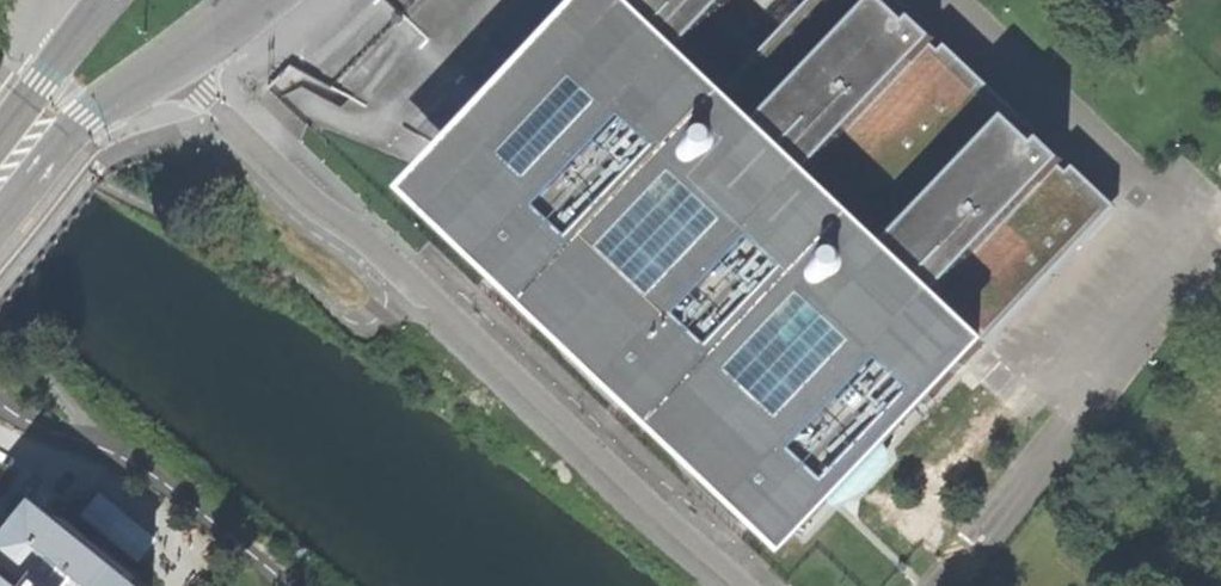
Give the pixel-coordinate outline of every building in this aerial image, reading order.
[(413,189),(625,390),(777,533),(796,551),(998,339),(1124,207),(906,0),(815,0),(732,87),(688,45),(731,0),(594,0),(413,189)] [(40,514),(6,556),(26,574),(21,581),(17,585),(128,585),(40,514)]
